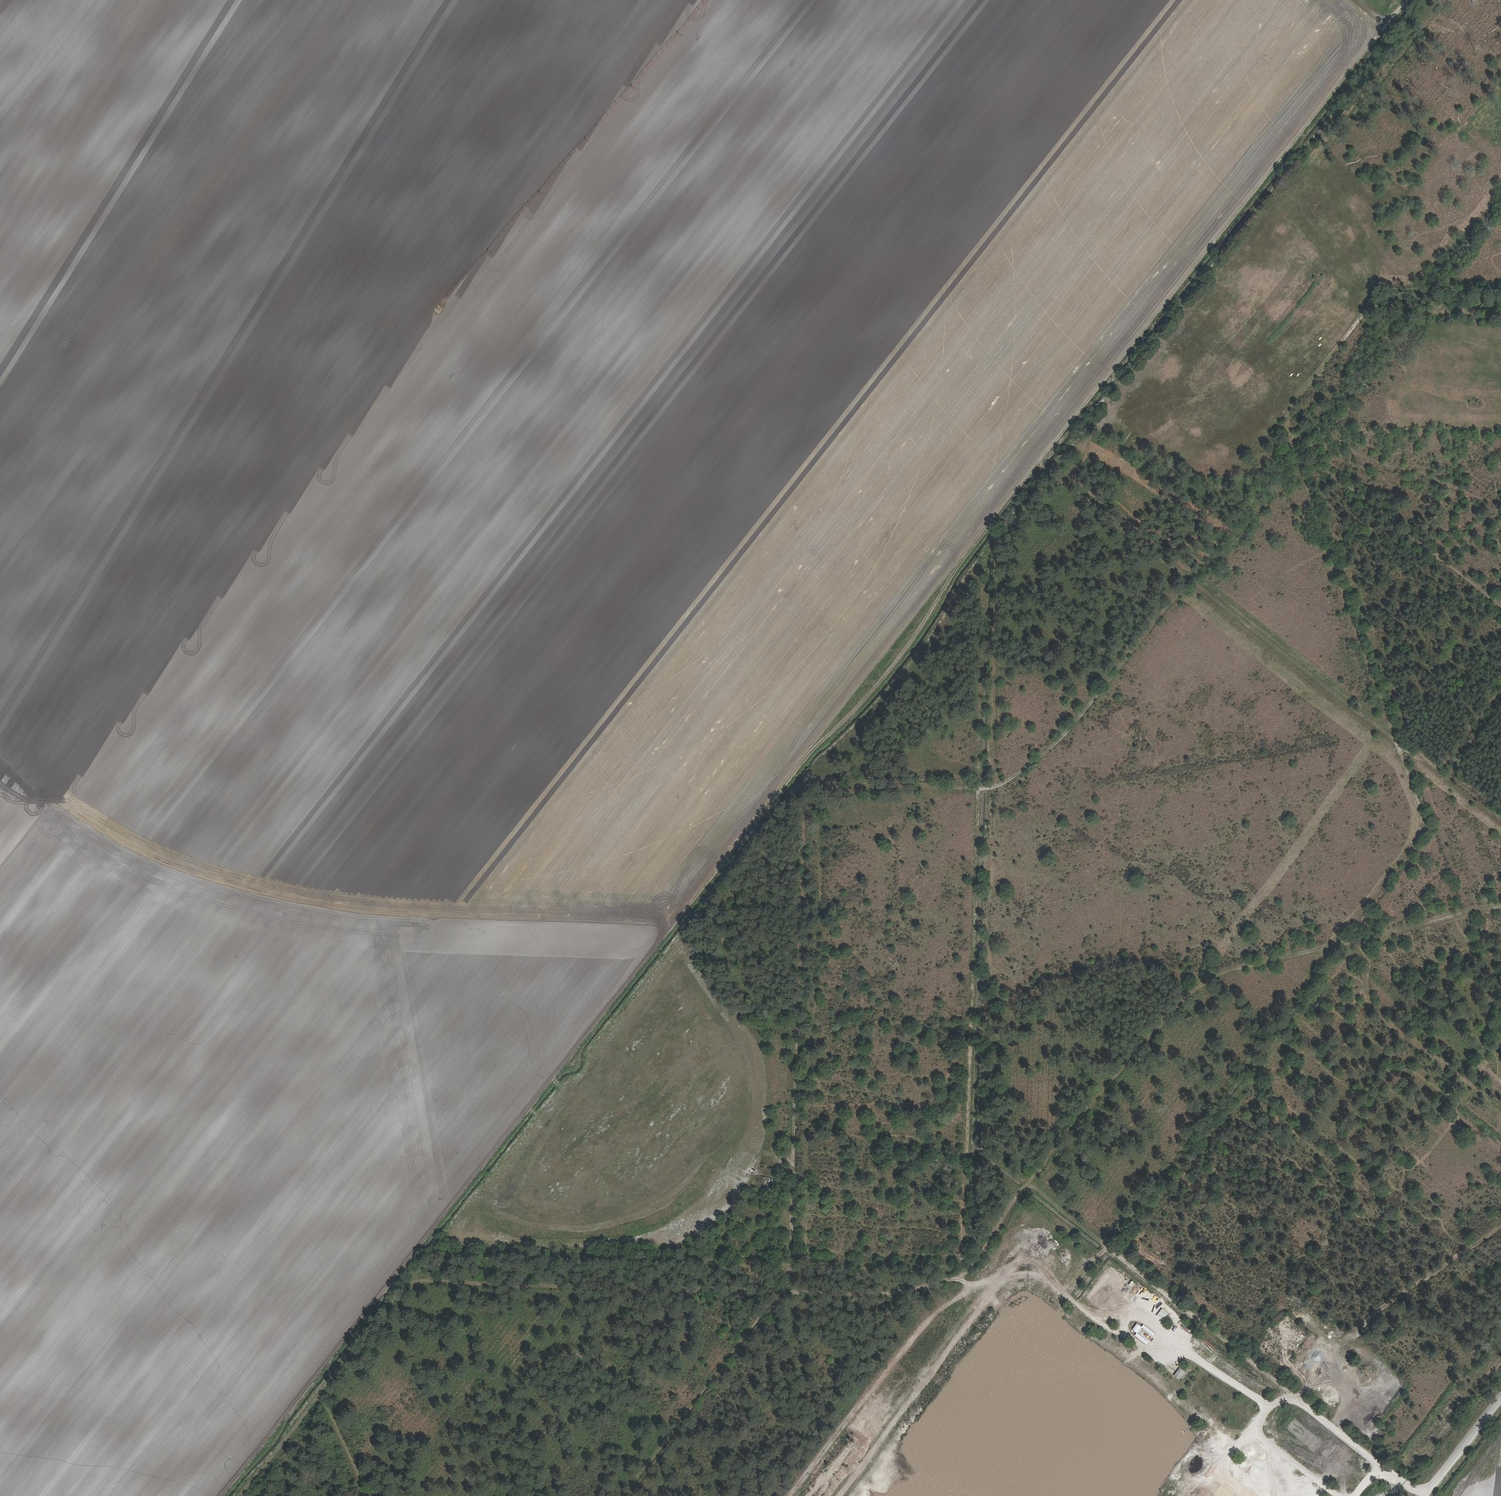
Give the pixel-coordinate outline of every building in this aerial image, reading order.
[(754,1160),(745,1156),(739,1168),(748,1173),(754,1160)] [(1137,1333),(1141,1328),(1153,1336),(1156,1331),(1145,1322),(1142,1327),(1136,1323),(1132,1329),(1137,1333)]
